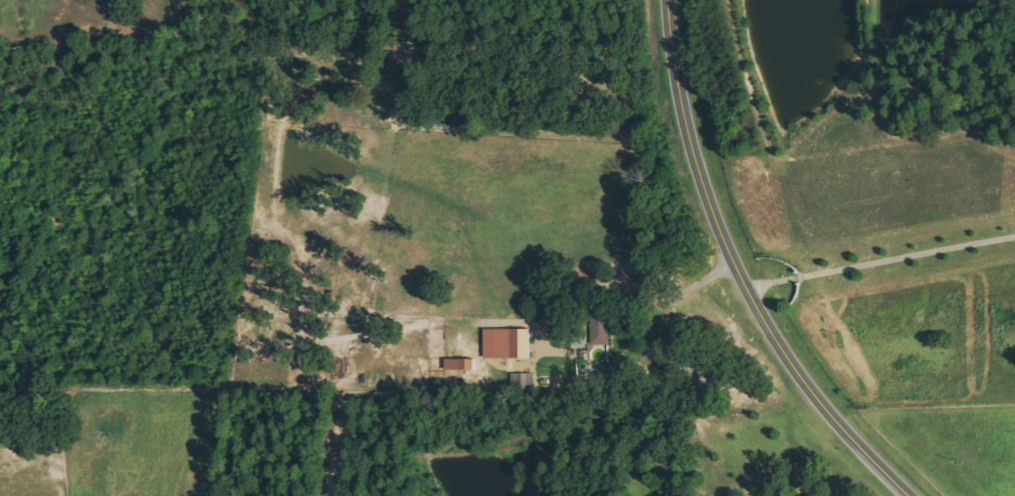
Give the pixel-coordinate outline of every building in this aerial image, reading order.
[(609,344),(609,316),(591,315),(591,344),(609,344)] [(474,372),(475,359),(445,358),(445,371),(474,372)] [(535,373),(512,373),(511,392),(535,392),(535,373)]
